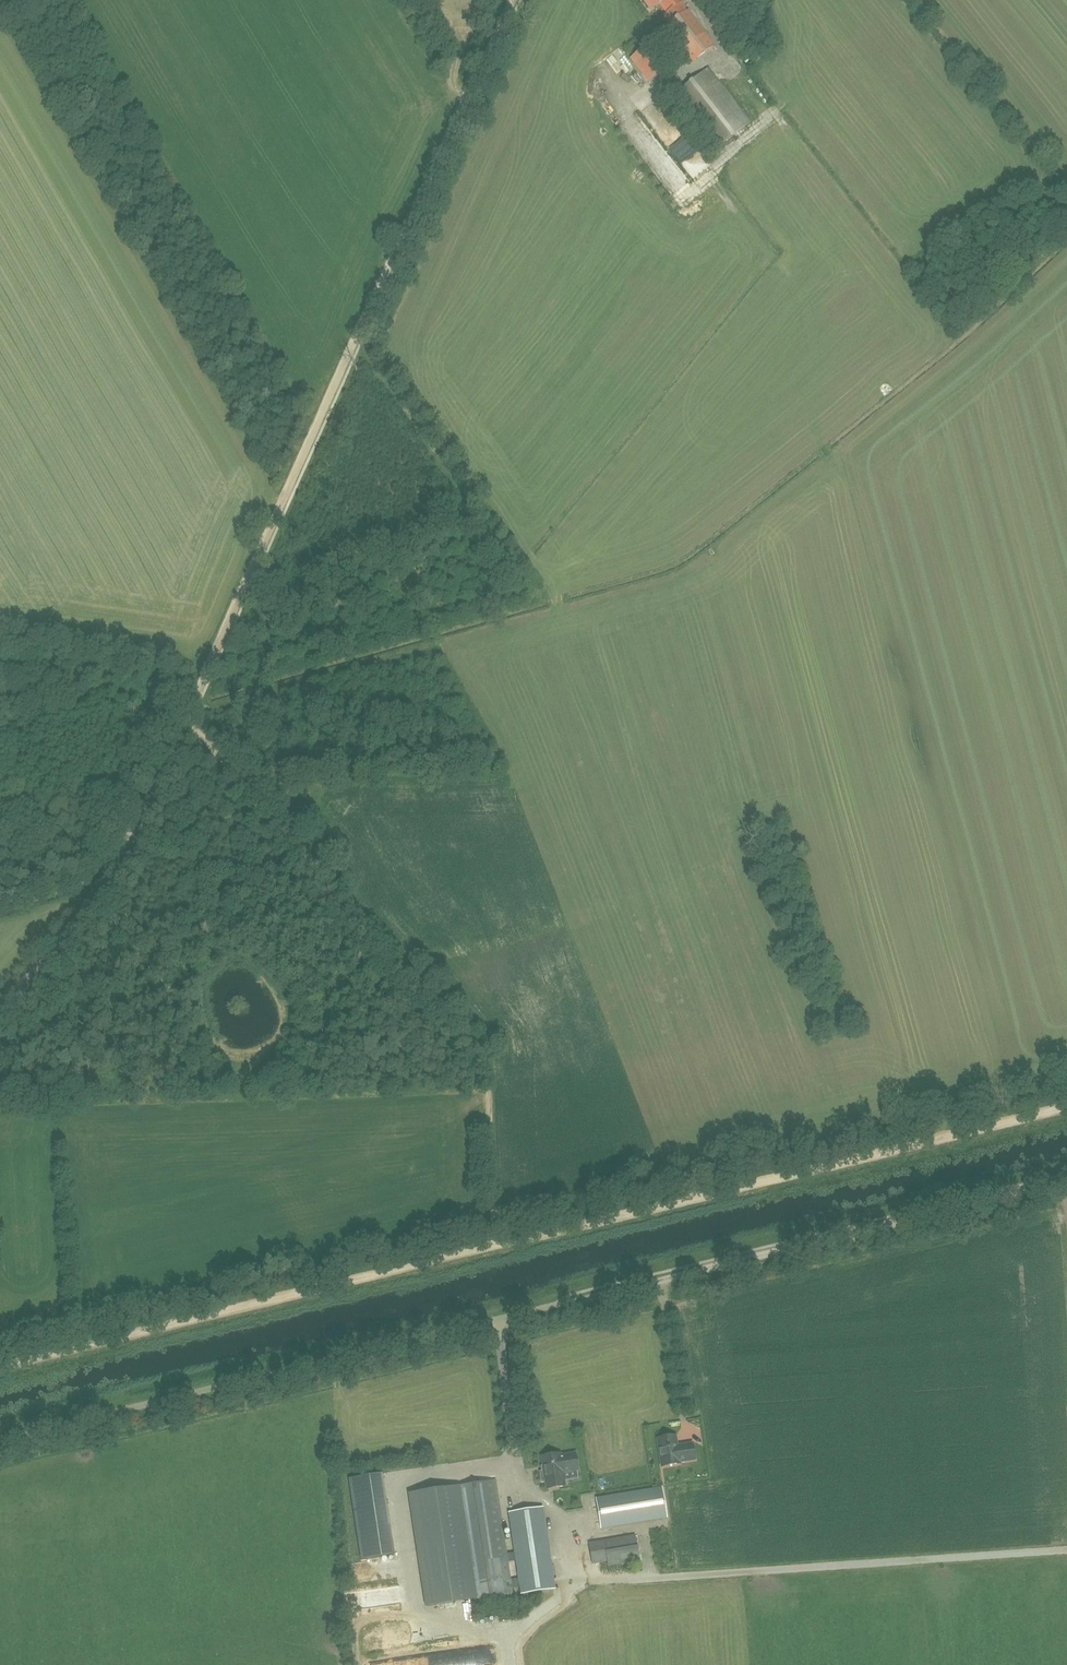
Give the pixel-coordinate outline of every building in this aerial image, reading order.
[(715,46),(688,11),(686,13),(680,5),(683,3),(681,0),(644,0),(651,10),(660,4),(667,14),(665,16),(671,24),(664,30),(690,64),(715,46)] [(654,40),(630,58),(648,83),(672,64),(654,40)] [(708,69),(673,96),(715,150),(750,122),(708,69)] [(704,170),(672,133),(662,142),(695,178),(704,170)] [(675,195),(683,209),(689,205),(681,192),(675,195)] [(675,1434),(671,1434),(669,1433),(662,1434),(661,1436),(657,1437),(662,1464),(679,1461),(679,1459),(695,1457),(692,1441),(676,1444),(675,1434)] [(565,1486),(564,1481),(563,1472),(578,1469),(576,1453),(560,1456),(560,1453),(542,1456),(544,1471),(540,1471),(542,1482),(546,1481),(547,1488),(565,1486)] [(361,1558),(394,1553),(382,1472),(349,1477),(361,1558)] [(420,1490),(437,1602),(513,1591),(495,1478),(420,1490)] [(662,1485),(597,1496),(601,1526),(667,1515),(662,1485)] [(543,1505),(509,1511),(521,1591),(555,1586),(543,1505)] [(593,1566),(639,1558),(635,1533),(589,1540),(593,1566)] [(379,1602),(403,1601),(402,1586),(378,1587),(379,1602)]
